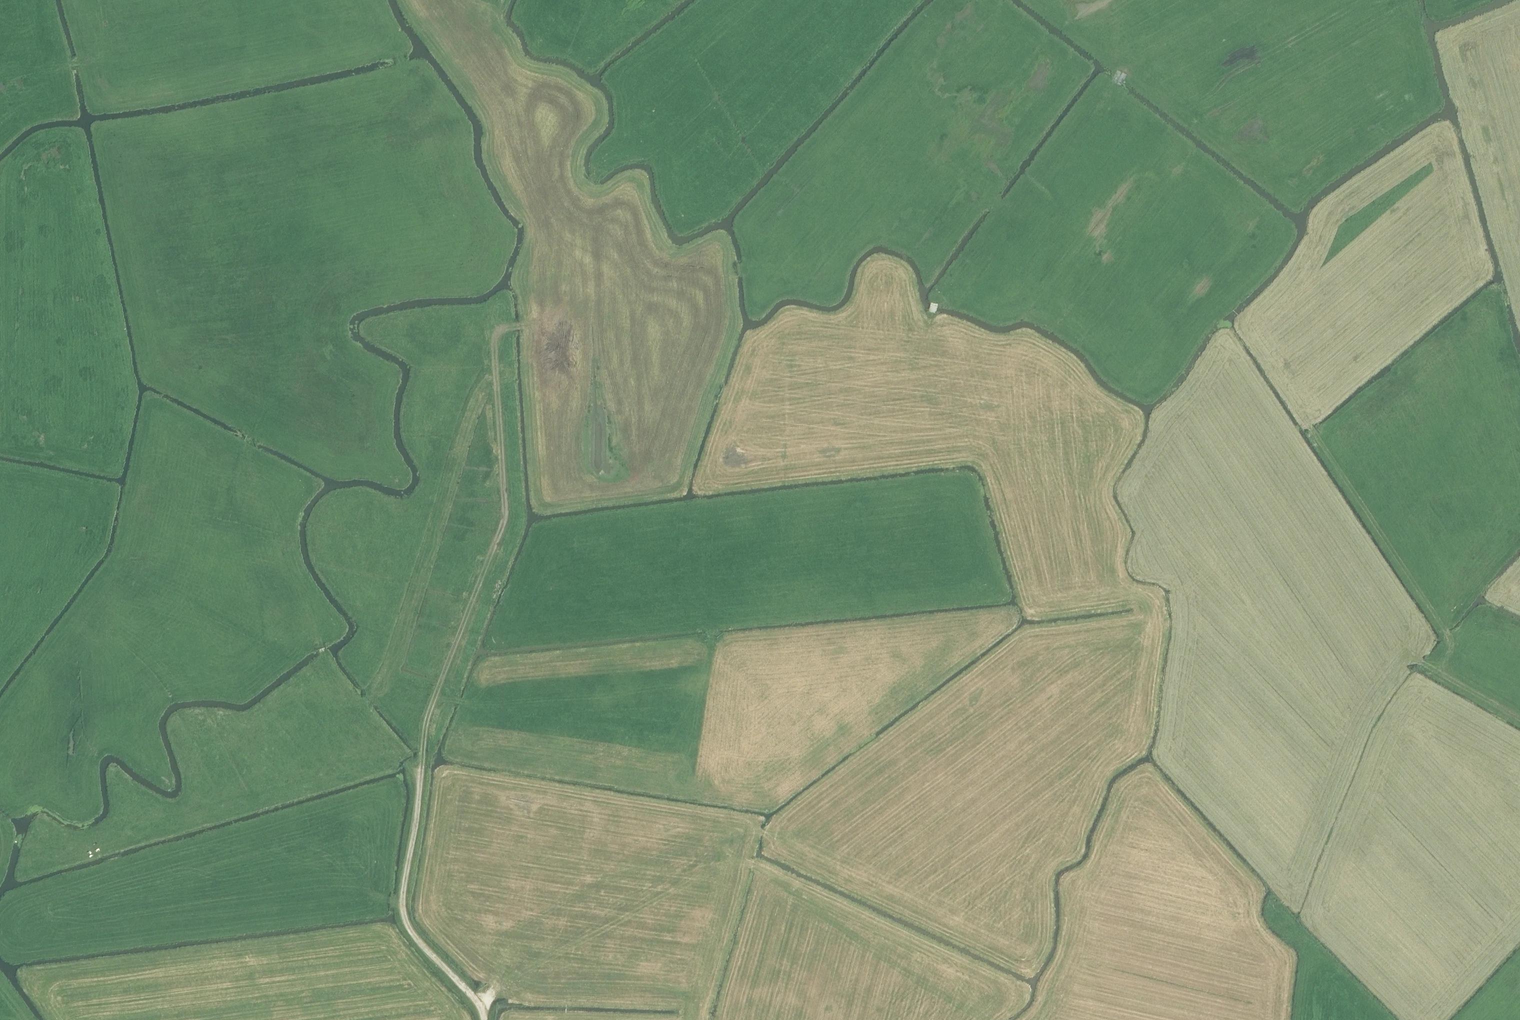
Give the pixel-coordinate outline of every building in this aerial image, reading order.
[(1424,736),(1429,721),(1417,717),(1412,733),(1424,736)]
